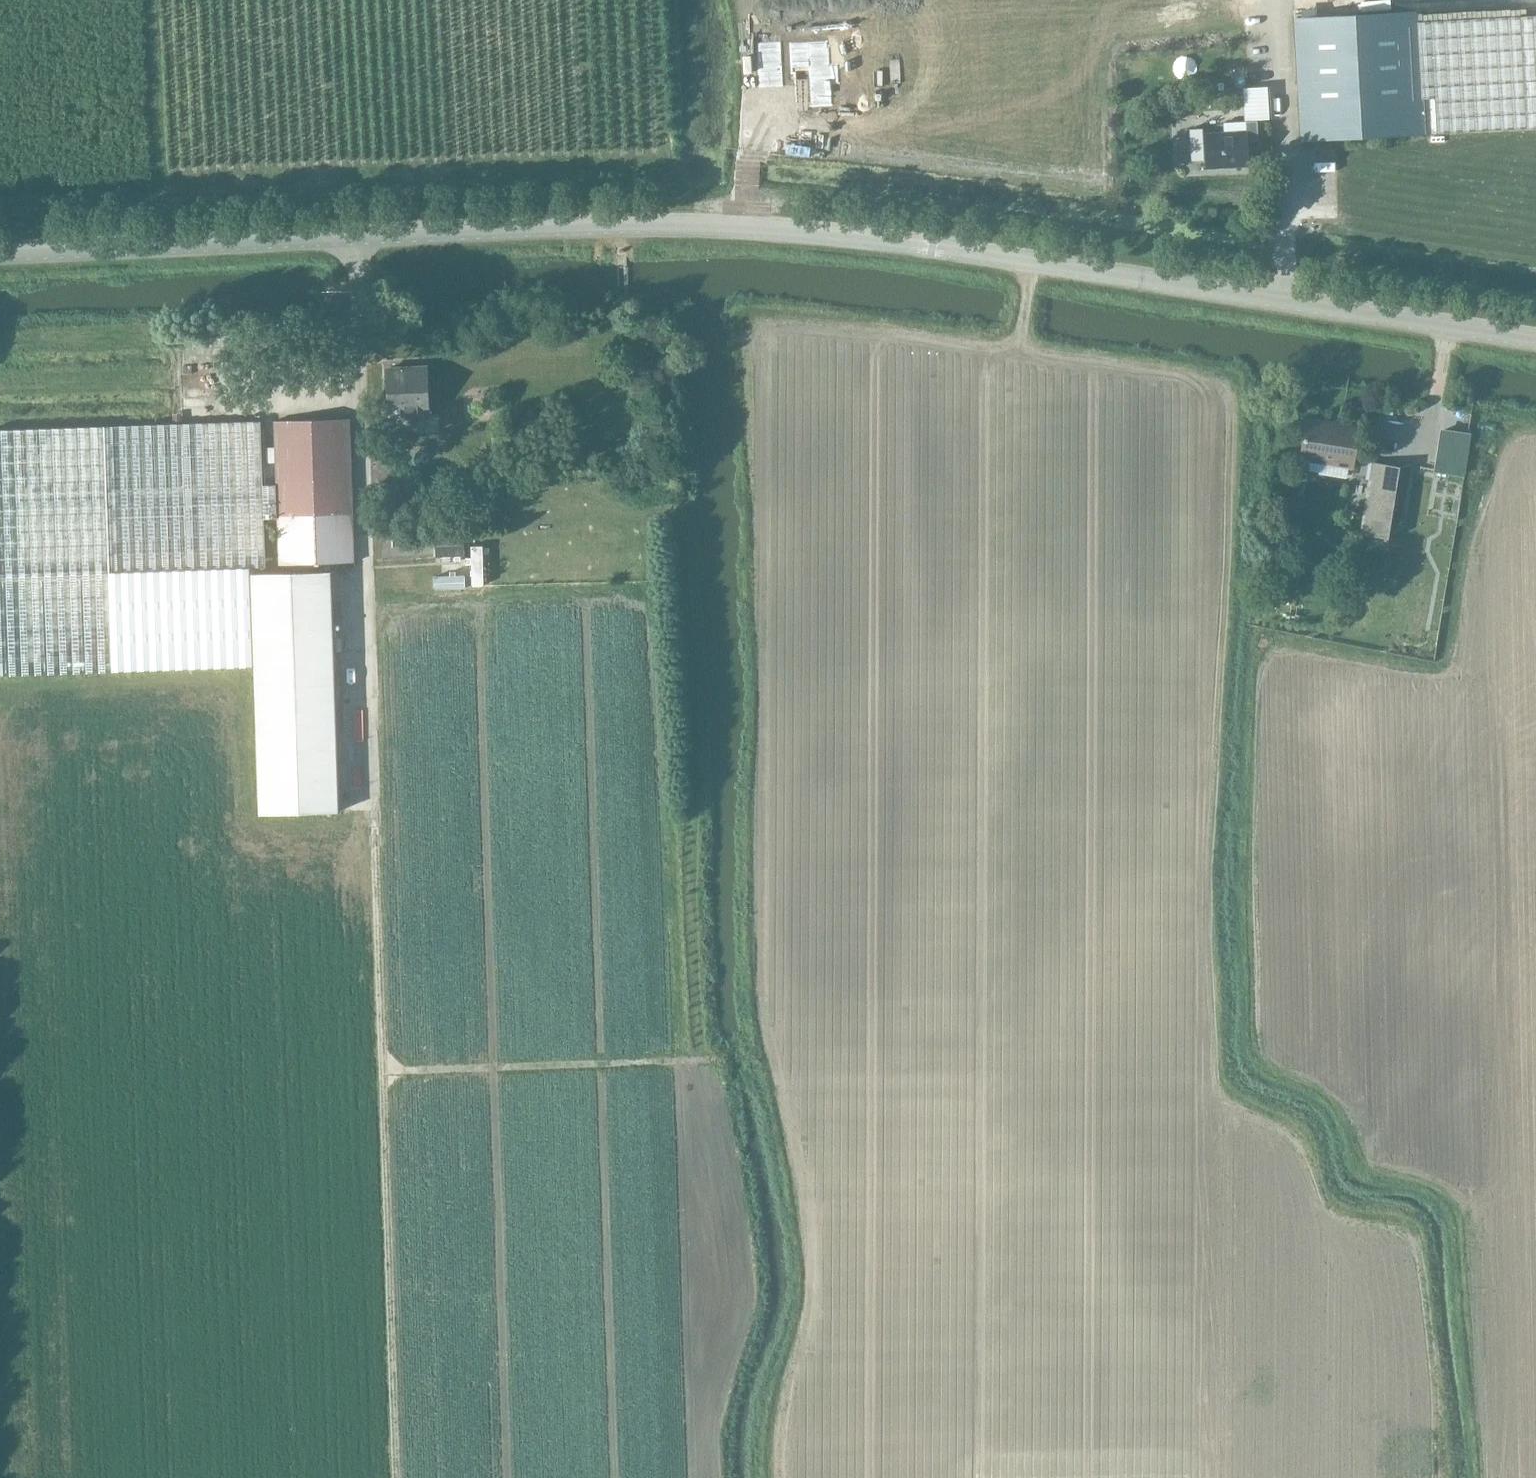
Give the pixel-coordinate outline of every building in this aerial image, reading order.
[(1535,127),(1535,15),(1416,21),(1416,11),(1316,17),(1316,7),(1299,7),(1300,17),(1294,18),(1301,140),(1526,127),(1535,127)] [(783,86),(780,44),(756,46),(759,88),(783,86)] [(829,48),(793,50),(797,110),(833,108),(829,48)] [(1205,167),(1249,165),(1247,131),(1203,133),(1205,167)] [(205,350),(215,350),(214,333),(205,333),(205,350)] [(426,401),(428,401),(427,366),(387,368),(388,403),(402,402),(402,415),(427,414),(426,401)] [(274,421),(276,485),(277,519),(279,565),(311,564),(354,563),(348,419),(274,421)] [(1342,428),(1342,424),(1307,419),(1301,458),(1352,466),(1358,431),(1342,428)] [(0,430),(0,675),(255,667),(252,567),(265,567),(263,519),(277,519),(276,485),(263,485),(260,421),(0,430)] [(1393,507),(1399,466),(1373,462),(1367,499),(1371,499),(1370,503),(1393,507)] [(265,567),(252,567),(255,667),(259,814),(338,812),(334,654),(332,571),(311,572),(311,564),(279,565),(277,519),(263,519),(265,567)] [(484,535),(437,536),(437,559),(473,559),(474,589),(486,588),(484,535)]
